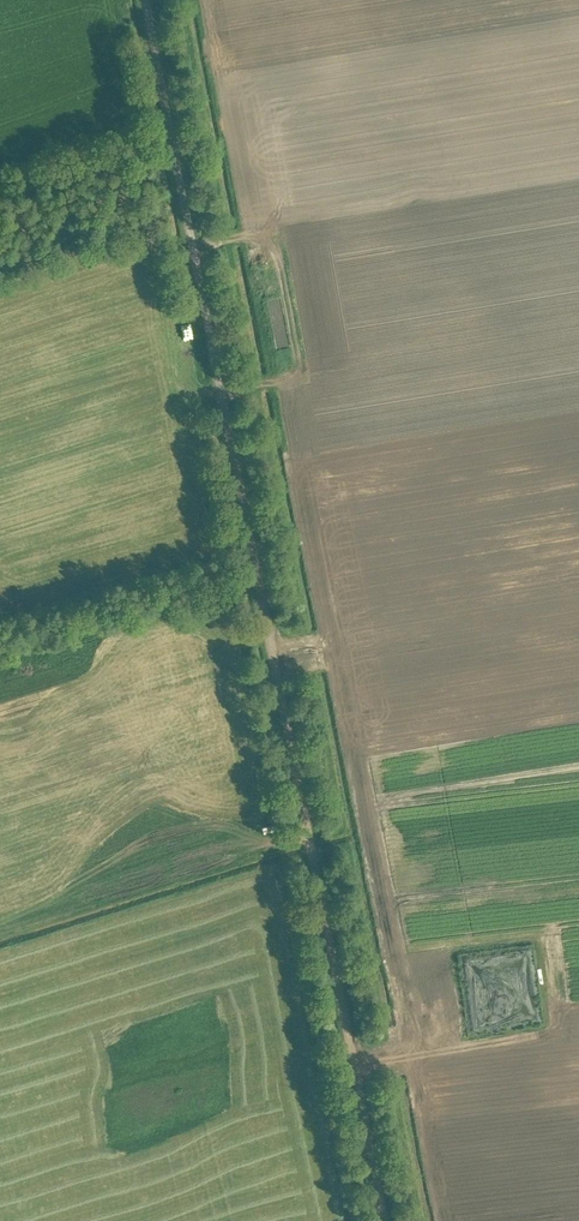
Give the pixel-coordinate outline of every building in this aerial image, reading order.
[(276,328),(286,326),(282,304),(272,306),(276,328)]
